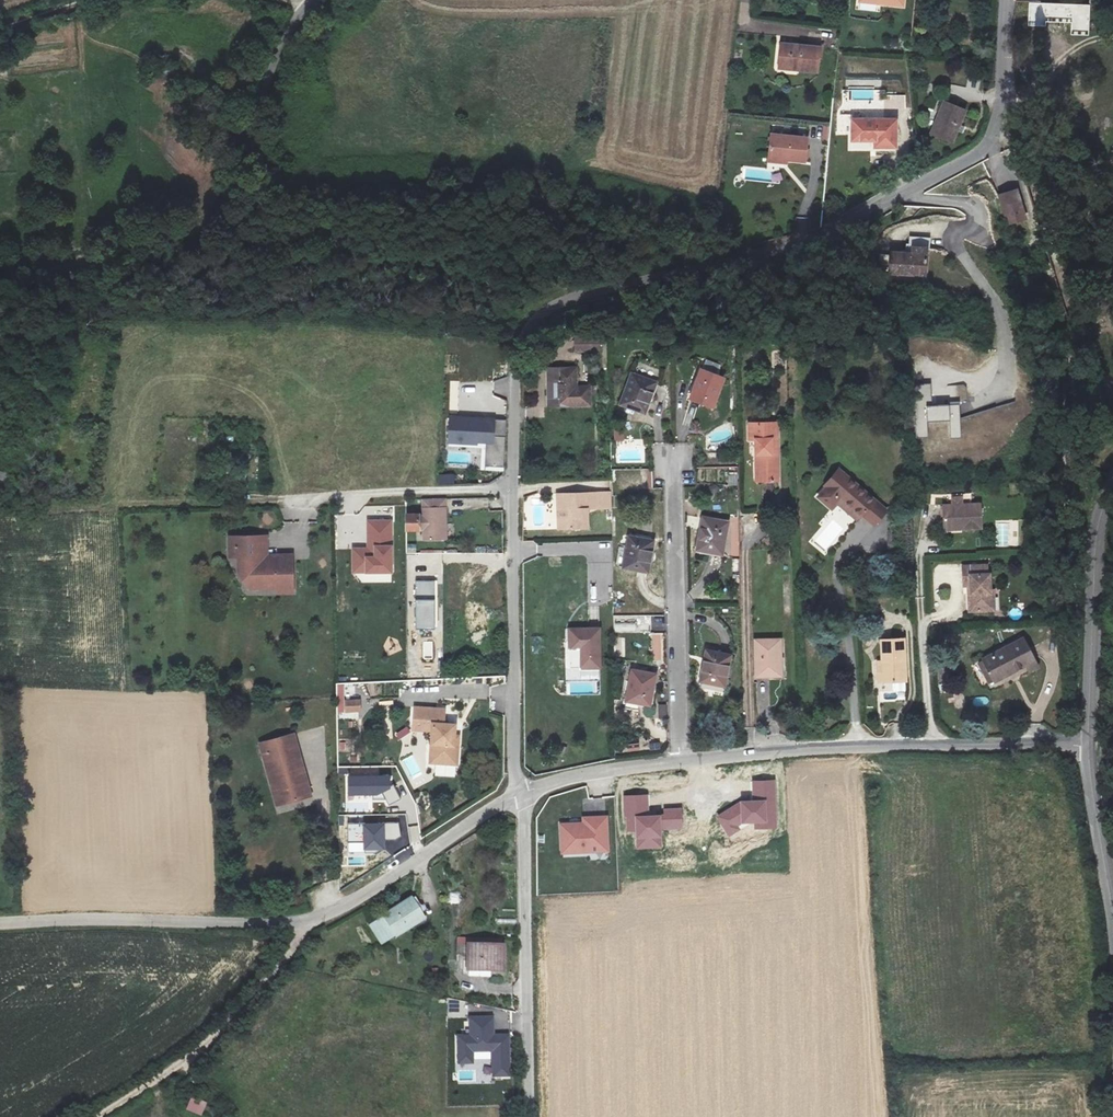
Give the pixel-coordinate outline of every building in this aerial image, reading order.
[(1072,23),(1072,35),(1088,35),(1089,5),(1029,3),(1029,26),(1046,27),(1046,22),(1072,23)] [(818,74),(821,50),(781,46),(779,67),(798,69),(798,72),(818,74)] [(968,110),(946,101),(932,134),(953,143),(968,110)] [(898,119),(854,118),(854,138),(876,138),(876,145),(898,145),(898,119)] [(773,132),(771,154),(789,155),(788,158),(807,160),(810,135),(773,132)] [(789,155),(771,154),(771,160),(788,162),(788,158),(789,155)] [(993,193),(1002,222),(1018,217),(1010,188),(993,193)] [(893,252),(893,282),(932,281),(932,246),(919,246),(919,253),(893,252)] [(596,349),(575,349),(575,363),(595,364),(596,349)] [(702,368),(717,375),(720,366),(705,360),(702,368)] [(543,408),(552,409),(584,411),(585,401),(593,401),(594,390),(586,389),(585,392),(573,392),(574,373),(559,372),(545,371),(543,408)] [(699,374),(690,402),(713,410),(724,382),(699,374)] [(630,382),(622,410),(645,419),(654,391),(630,382)] [(927,407),(926,401),(931,400),(930,385),(914,386),(916,437),(928,436),(927,421),(951,420),(952,438),(960,437),(959,406),(927,407)] [(487,467),(504,468),(506,419),(451,416),(450,443),(488,445),(487,467)] [(756,445),(756,486),(777,486),(776,428),(749,428),(748,445),(756,445)] [(624,442),(624,429),(613,429),(613,442),(624,442)] [(643,470),(644,488),(653,488),(652,469),(643,470)] [(454,485),(454,474),(438,475),(438,486),(454,485)] [(727,476),(728,486),(738,485),(738,475),(727,476)] [(834,519),(838,514),(842,508),(864,526),(874,534),(887,517),(840,478),(826,494),(829,498),(821,508),(834,519)] [(600,536),(599,496),(564,496),(564,526),(584,526),(584,536),(600,536)] [(418,517),(418,532),(418,541),(446,541),(446,501),(444,501),(434,501),(405,501),(405,517),(418,517)] [(842,508),(838,514),(859,531),(864,526),(842,508)] [(964,530),(963,533),(983,534),(984,510),(965,509),(957,509),(947,509),(946,529),(964,530)] [(418,517),(405,517),(405,532),(418,532),(418,517)] [(395,571),(393,521),(368,521),(369,547),(354,548),(355,573),(395,571)] [(702,523),(698,550),(722,555),(727,527),(702,523)] [(1018,530),(1018,546),(1028,546),(1029,530),(1018,530)] [(255,576),(256,587),(278,587),(278,594),(293,594),(293,557),(267,557),(267,535),(231,535),(231,556),(240,556),(250,556),(250,576),(255,576)] [(626,542),(621,571),(646,575),(651,547),(626,542)] [(250,556),(240,556),(240,576),(250,576),(250,556)] [(991,614),(991,610),(990,593),(988,594),(986,568),(962,570),(963,589),(967,589),(969,615),(991,614)] [(578,670),(601,670),(600,627),(567,628),(567,648),(578,647),(578,670)] [(981,663),(993,685),(1022,669),(1027,677),(1038,669),(1022,640),(981,663)] [(880,664),(881,688),(904,685),(902,641),(879,644),(880,664)] [(782,644),(753,644),(754,684),(783,683),(782,644)] [(728,658),(704,655),(698,681),(723,686),(728,658)] [(987,688),(993,685),(981,663),(975,667),(987,688)] [(628,676),(624,706),(648,709),(652,680),(628,676)] [(362,697),(345,699),(346,713),(363,712),(362,697)] [(442,728),(440,750),(444,750),(443,768),(466,770),(468,746),(463,746),(464,732),(465,720),(447,718),(448,712),(426,710),(424,726),(442,728)] [(284,795),(274,798),(279,813),(313,803),(294,741),(260,752),(265,767),(275,764),(284,795)] [(639,743),(627,745),(628,752),(640,751),(639,743)] [(265,767),(274,798),(284,795),(275,764),(265,767)] [(349,795),(384,795),(389,804),(400,798),(390,780),(390,776),(349,777),(349,795)] [(737,826),(743,822),(754,822),(754,828),(775,827),(774,781),(753,782),(754,802),(741,802),(717,817),(729,837),(740,830),(737,826)] [(662,829),(681,828),(681,809),(664,809),(664,816),(648,817),(647,796),(625,797),(626,832),(637,832),(637,849),(662,848),(662,829)] [(583,824),(561,824),(562,853),(610,851),(609,816),(583,817),(583,824)] [(399,824),(348,825),(349,841),(366,841),(366,849),(384,849),(384,839),(399,839),(399,824)] [(383,944),(395,936),(396,938),(426,919),(419,909),(422,907),(414,895),(382,916),(383,918),(371,925),(383,944)] [(500,972),(500,946),(464,946),(464,957),(455,957),(455,971),(500,972)] [(492,1018),(470,1019),(471,1037),(458,1038),(459,1063),(472,1063),(472,1052),(492,1051),(493,1076),(508,1076),(508,1036),(492,1036),(492,1018)] [(191,1097),(186,1111),(201,1116),(206,1103),(191,1097)]
